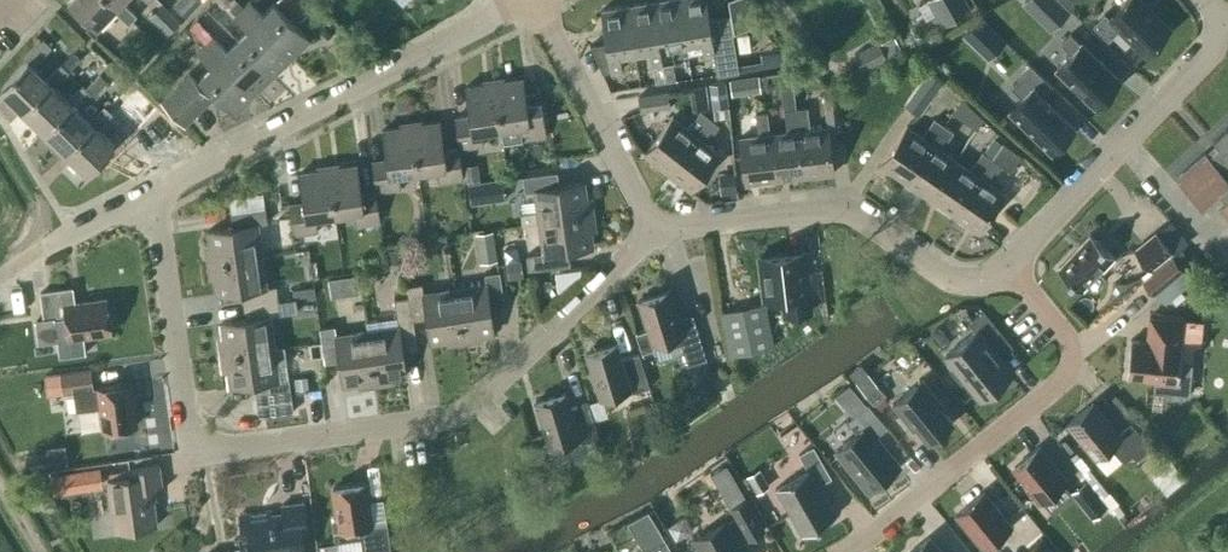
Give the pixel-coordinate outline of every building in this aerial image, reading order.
[(114,0),(70,0),(96,25),(113,8),(128,23),(136,14),(121,0),(120,0),(117,3),(114,0)] [(202,2),(201,0),(177,0),(174,4),(187,17),(202,2)] [(242,7),(290,56),(309,37),(274,2),(263,13),(250,0),(249,0),(242,7)] [(299,21),(311,9),(302,0),(278,0),(299,21)] [(653,1),(663,62),(674,60),(671,43),(686,41),(680,0),(658,0),(653,1)] [(746,0),(729,0),(732,17),(709,21),(706,0),(680,0),(686,41),(688,53),(703,51),(704,56),(714,54),(717,73),(738,70),(732,30),(751,26),(746,0)] [(967,12),(961,0),(926,0),(925,1),(939,27),(967,12)] [(1051,31),(1071,10),(1060,0),(1025,0),(1021,3),(1051,31)] [(1109,18),(1104,14),(1093,25),(1108,39),(1118,28),(1144,54),(1170,28),(1141,0),(1127,0),(1109,18)] [(653,1),(627,5),(634,49),(650,47),(652,64),(663,62),(653,1)] [(634,49),(627,5),(600,9),(605,42),(590,44),(603,72),(622,68),(619,52),(634,49)] [(247,28),(237,39),(272,74),(290,56),(242,7),(234,15),(247,28)] [(170,10),(157,23),(167,34),(180,21),(170,10)] [(963,36),(973,46),(980,39),(995,53),(1006,41),(981,17),(963,36)] [(198,36),(205,43),(253,92),(272,74),(237,39),(226,50),(205,29),(198,36)] [(737,35),(739,51),(751,49),(748,33),(737,35)] [(1094,106),(1119,80),(1081,43),(1070,33),(1061,43),(1071,53),(1056,69),(1094,106)] [(22,109),(49,81),(46,78),(32,64),(51,46),(43,38),(23,58),(26,60),(0,87),(0,88),(22,109)] [(854,54),(864,71),(887,59),(878,41),(854,54)] [(234,111),(253,92),(205,43),(197,51),(211,64),(199,76),(234,111)] [(70,102),(67,99),(54,85),(68,70),(61,62),(46,78),(49,81),(22,109),(43,130),(70,102)] [(1074,127),(1042,95),(1052,85),(1031,65),(1010,86),(1021,98),(1009,111),(1050,151),(1074,127)] [(906,105),(920,115),(944,81),(930,71),(906,105)] [(161,100),(187,124),(213,98),(188,72),(161,100)] [(97,98),(111,83),(100,73),(86,88),(90,91),(97,98)] [(760,90),(758,74),(738,77),(741,93),(760,90)] [(523,78),(494,82),(500,127),(519,124),(521,139),(546,135),(540,92),(525,94),(523,78)] [(710,83),(713,107),(729,106),(726,81),(710,83)] [(481,130),(500,127),(494,82),(464,86),(468,115),(454,117),(458,148),(483,144),(481,130)] [(65,151),(92,123),(89,120),(75,106),(90,91),(86,88),(82,83),(67,99),(70,102),(43,130),(65,151)] [(708,97),(706,83),(689,85),(691,100),(708,97)] [(784,110),(796,109),(793,86),(781,87),(784,110)] [(670,107),(668,91),(639,95),(641,111),(670,107)] [(843,118),(840,94),(824,96),(827,120),(843,118)] [(965,97),(956,108),(977,127),(987,116),(965,97)] [(147,112),(137,102),(124,114),(134,125),(147,112)] [(92,123),(65,151),(87,172),(114,144),(97,127),(111,112),(103,104),(89,120),(92,123)] [(807,107),(796,109),(804,176),(833,172),(828,127),(810,129),(807,107)] [(787,132),(769,134),(774,180),(804,176),(796,109),(784,110),(787,132)] [(644,153),(667,171),(710,119),(700,111),(687,128),(672,117),(644,153)] [(739,138),(745,183),(774,180),(769,134),(766,112),(755,114),(757,135),(739,138)] [(880,164),(905,181),(944,125),(935,118),(923,136),(907,125),(880,164)] [(718,126),(710,119),(667,171),(690,190),(719,154),(705,143),(718,126)] [(463,179),(458,148),(444,150),(440,121),(411,125),(417,170),(436,168),(438,183),(463,179)] [(371,160),(375,190),(375,192),(400,189),(398,173),(417,170),(411,125),(381,129),(385,158),(371,160)] [(905,181),(929,198),(956,159),(941,149),(953,131),(944,125),(905,181)] [(1201,205),(1216,192),(1226,203),(1222,206),(1227,213),(1227,128),(1227,129),(1226,129),(1212,141),(1217,147),(1207,156),(1204,152),(1176,177),(1201,205)] [(1004,142),(993,158),(1010,170),(1021,155),(1004,142)] [(929,198),(953,214),(992,158),(983,152),(971,169),(956,159),(929,198)] [(1001,165),(992,158),(953,214),(977,231),(1004,192),(990,182),(1001,165)] [(380,221),(375,192),(375,190),(362,192),(357,164),(327,168),(334,213),(353,210),(355,225),(380,221)] [(464,169),(466,181),(480,179),(479,167),(464,169)] [(315,215),(334,213),(327,168),(298,172),(303,201),(288,203),(292,234),(317,230),(315,215)] [(523,224),(539,222),(592,215),(590,197),(585,198),(582,182),(552,186),(550,171),(523,175),(524,190),(534,188),(538,211),(521,213),(523,224)] [(468,185),(471,204),(506,199),(503,180),(468,185)] [(205,246),(207,262),(260,255),(256,224),(266,223),(264,208),(236,211),(238,226),(207,230),(209,245),(205,246)] [(594,230),(592,215),(539,222),(543,253),(533,254),(535,268),(564,264),(562,251),(592,246),(590,230),(594,230)] [(480,263),(498,260),(493,231),(476,233),(480,263)] [(1156,231),(1133,249),(1149,269),(1172,251),(1156,231)] [(1057,268),(1080,290),(1098,271),(1099,273),(1115,256),(1090,233),(1057,268)] [(389,264),(402,262),(401,248),(388,249),(389,264)] [(804,251),(790,252),(760,256),(765,299),(783,297),(785,314),(811,311),(806,268),(804,251)] [(246,289),(248,304),(277,300),(275,286),(265,287),(260,255),(207,262),(209,278),(214,277),(216,293),(246,289)] [(1160,290),(1174,278),(1185,270),(1181,266),(1174,256),(1172,255),(1142,280),(1154,295),(1160,290)] [(509,279),(524,276),(521,260),(506,263),(509,279)] [(486,284),(455,288),(463,341),(478,339),(478,335),(494,332),(489,302),(503,300),(499,272),(484,274),(486,284)] [(347,275),(350,294),(360,292),(357,274),(347,275)] [(407,285),(409,297),(412,313),(425,311),(430,342),(445,340),(446,344),(463,341),(455,288),(423,293),(422,283),(407,285)] [(65,316),(68,337),(110,331),(106,298),(74,302),(72,286),(40,290),(43,318),(65,316)] [(655,348),(653,342),(678,335),(686,363),(705,357),(693,320),(679,324),(669,290),(637,300),(646,329),(636,332),(642,352),(655,348)] [(291,315),(319,314),(318,294),(290,295),(291,315)] [(398,326),(367,331),(375,384),(391,382),(390,376),(406,374),(402,344),(416,341),(412,313),(409,297),(394,298),(398,326)] [(218,338),(220,354),(273,347),(269,316),(279,315),(277,300),(248,304),(250,317),(220,321),(222,337),(218,338)] [(765,303),(750,306),(756,333),(744,336),(738,308),(722,311),(731,354),(773,345),(765,303)] [(998,357),(1012,346),(982,309),(967,321),(974,330),(945,354),(954,365),(949,369),(960,382),(965,378),(981,398),(1011,373),(998,357)] [(1126,376),(1155,379),(1154,391),(1189,395),(1192,363),(1179,362),(1181,345),(1179,344),(1181,320),(1148,316),(1146,341),(1130,339),(1126,376)] [(358,387),(375,384),(367,331),(335,336),(334,325),(318,327),(323,357),(338,354),(342,384),(358,381),(358,387)] [(616,342),(585,352),(599,397),(629,388),(630,393),(649,387),(639,353),(621,359),(616,342)] [(229,385),(259,381),(261,395),(264,415),(292,411),(290,395),(288,377),(278,379),(276,364),(287,362),(285,345),(273,347),(220,354),(222,370),(227,370),(229,385)] [(130,382),(92,388),(89,368),(44,375),(46,394),(72,390),(75,410),(99,406),(103,429),(136,424),(130,382)] [(874,404),(886,395),(870,374),(858,384),(874,404)] [(295,379),(296,390),(308,389),(307,378),(295,379)] [(892,404),(912,428),(914,426),(927,442),(952,421),(939,406),(942,403),(922,379),(892,404)] [(565,391),(534,401),(548,446),(579,437),(580,441),(599,436),(588,402),(570,407),(565,391)] [(1067,423),(1094,457),(1110,444),(1123,461),(1132,454),(1136,458),(1150,447),(1130,422),(1117,433),(1092,402),(1067,423)] [(886,427),(867,403),(846,421),(856,433),(836,450),(868,490),(899,465),(875,436),(886,427)] [(775,487),(775,489),(801,533),(801,534),(835,515),(834,514),(817,484),(830,476),(812,445),(798,453),(807,469),(775,487)] [(1024,487),(1037,503),(1066,480),(1038,446),(1013,467),(1028,485),(1024,487)] [(112,471),(126,469),(127,474),(106,477),(113,531),(155,525),(150,488),(161,486),(157,454),(111,460),(112,471)] [(1152,477),(1167,494),(1179,483),(1165,466),(1152,477)] [(757,492),(770,485),(760,468),(747,475),(757,492)] [(371,524),(365,482),(331,487),(336,518),(331,519),(334,537),(337,540),(359,536),(362,551),(386,551),(390,551),(386,526),(372,529),(371,524)] [(1084,482),(1072,492),(1094,517),(1105,508),(1084,482)] [(983,491),(955,514),(982,548),(1011,525),(983,491)] [(737,543),(747,537),(747,538),(764,529),(746,497),(729,507),(734,515),(725,521),(724,520),(692,539),(700,551),(743,551),(737,543)] [(248,537),(250,551),(304,551),(301,532),(307,531),(302,501),(281,504),(281,511),(272,512),(271,509),(239,513),(243,538),(248,537)] [(1059,547),(1073,536),(1065,527),(1051,537),(1059,547)] [(909,551),(941,551),(928,536),(909,551)] [(1026,551),(1055,551),(1042,536),(1025,551),(1026,551)] [(664,538),(640,551),(672,551),(664,538)]
